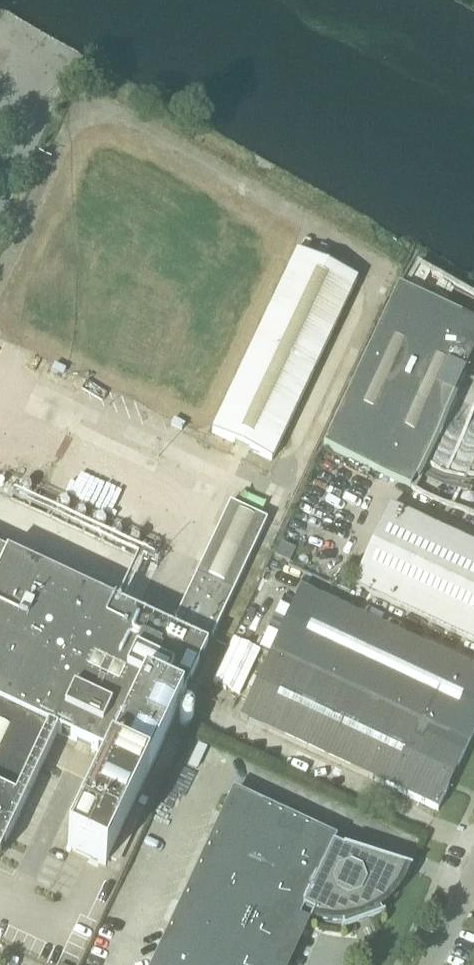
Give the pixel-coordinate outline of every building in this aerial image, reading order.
[(212,432),(272,461),(358,279),(298,250),(212,432)] [(323,447),(393,477),(411,485),(417,473),(421,475),(464,385),(459,383),(473,351),(473,322),(398,287),(323,447)] [(230,502),(203,560),(240,578),(268,520),(230,502)] [(473,643),(473,546),(445,533),(389,506),(352,586),(473,643)] [(276,558),(290,565),(296,552),(282,545),(276,558)] [(240,578),(203,560),(171,629),(0,550),(0,855),(57,731),(64,735),(77,707),(160,745),(240,578)] [(469,745),(473,734),(473,671),(300,591),(271,655),(469,745)] [(452,782),(469,745),(271,655),(241,720),(438,811),(449,788),(452,782)] [(104,864),(160,745),(77,707),(64,735),(109,755),(66,846),(104,864)] [(197,869),(152,964),(278,964),(304,910),(313,914),(311,920),(312,920),(313,918),(317,920),(322,921),(327,921),(332,922),(337,922),(342,922),(346,921),(351,920),(352,922),(353,922),(352,916),(367,911),(369,916),(370,915),(369,913),(373,911),(378,909),(382,906),(385,903),(389,899),(392,896),(395,892),(398,888),(400,884),(406,870),(408,870),(408,869),(334,845),(231,797),(197,869)]
